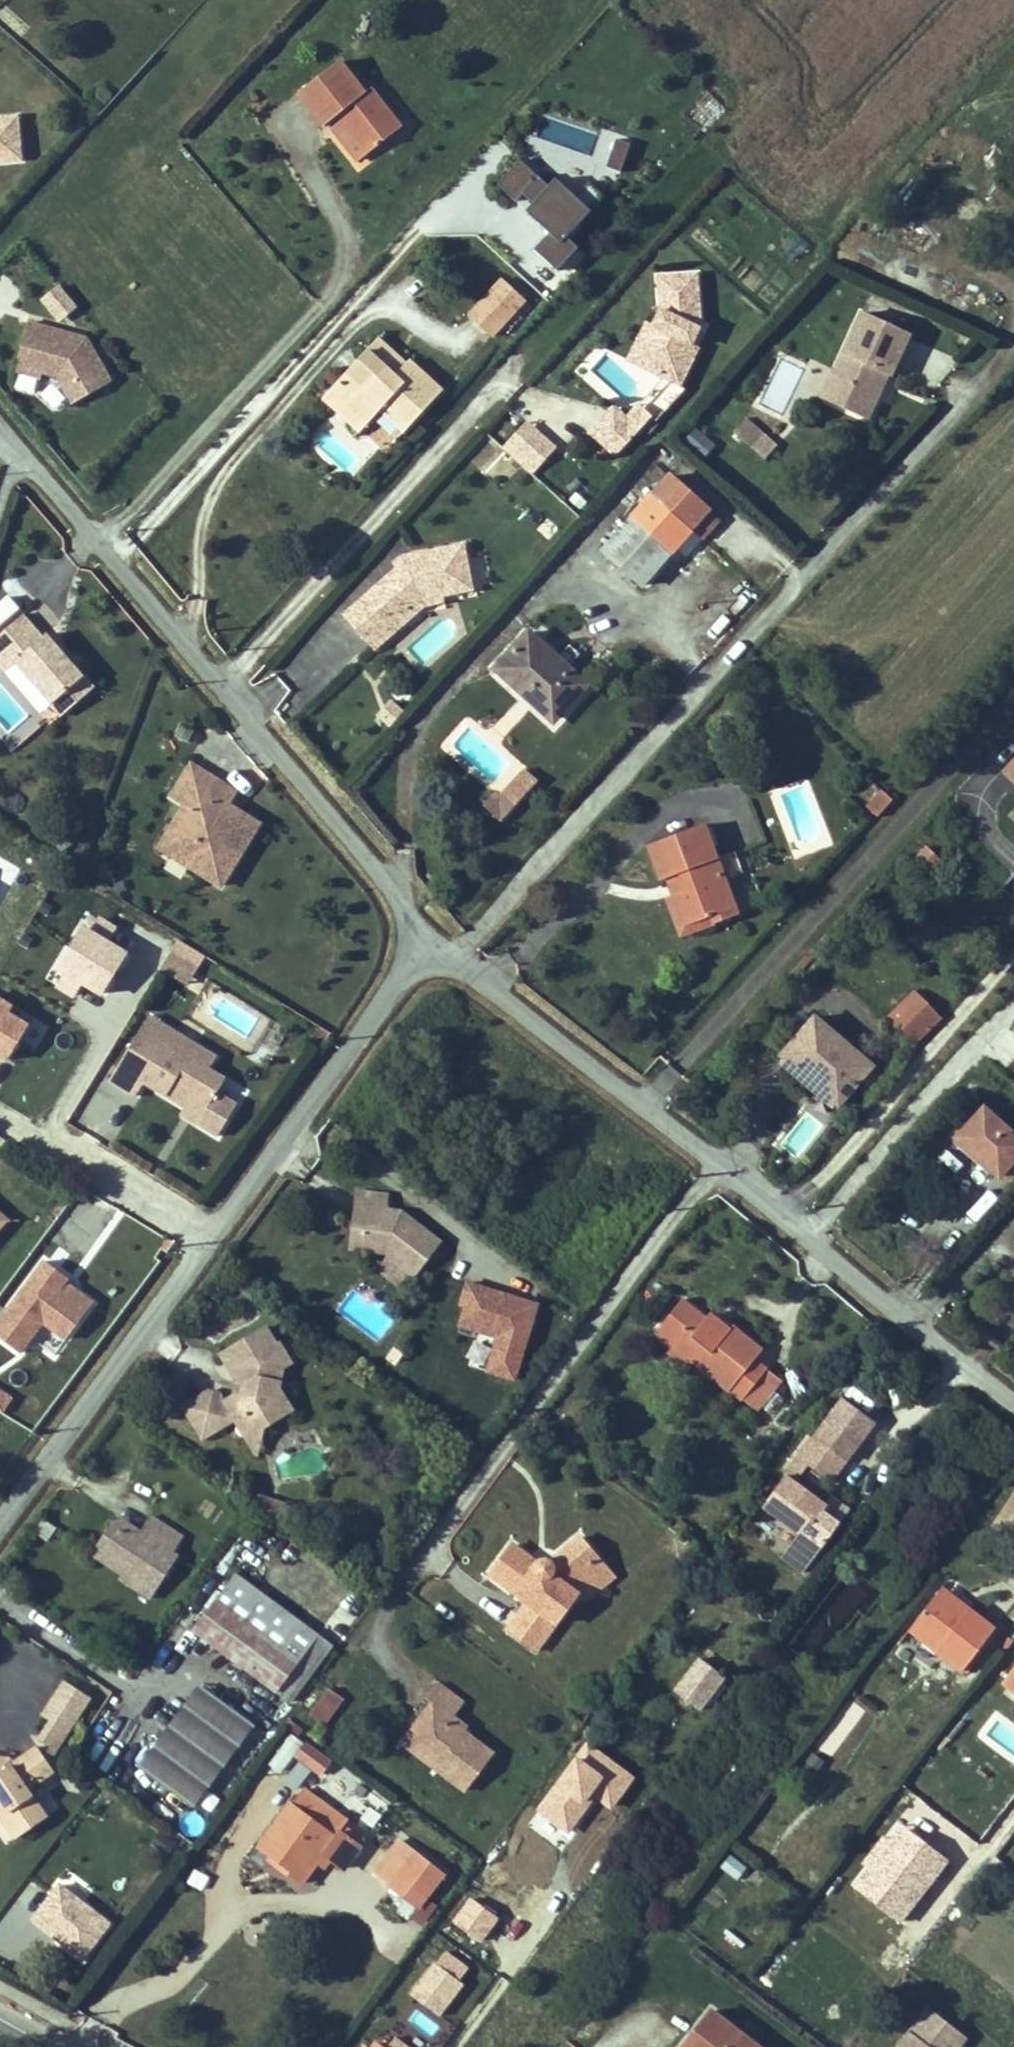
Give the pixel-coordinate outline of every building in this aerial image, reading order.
[(401,127),(371,89),(365,94),(340,61),(300,92),(325,125),(332,120),(339,114),(369,153),(401,127)] [(332,120),(361,159),(369,153),(339,114),(332,120)] [(21,167),(19,124),(0,126),(0,169),(21,167)] [(617,140),(609,167),(621,171),(630,145),(617,140)] [(567,242),(592,214),(555,181),(549,187),(520,161),(495,189),(546,234),(532,250),(560,275),(580,253),(567,242)] [(24,294),(3,270),(0,272),(0,314),(24,294)] [(491,334),(525,298),(504,278),(470,315),(491,334)] [(666,322),(643,366),(647,379),(676,394),(696,356),(689,353),(698,335),(698,284),(673,284),(673,300),(660,300),(660,317),(666,322)] [(673,284),(660,284),(660,300),(673,300),(673,284)] [(61,324),(79,307),(59,285),(40,302),(61,324)] [(666,322),(660,317),(652,333),(645,330),(625,367),(647,379),(643,366),(666,322)] [(93,403),(107,340),(27,322),(11,389),(60,400),(61,396),(93,403)] [(891,385),(895,387),(911,346),(864,326),(840,384),(847,386),(851,400),(843,420),(872,432),(886,397),(881,395),(886,383),(891,385)] [(367,350),(394,375),(406,364),(378,338),(367,350)] [(409,360),(406,364),(394,375),(367,350),(324,396),(333,405),(340,398),(368,423),(381,409),(389,401),(411,422),(442,389),(409,360)] [(886,397),(891,385),(886,383),(881,395),(886,397)] [(847,386),(840,384),(828,414),(843,420),(851,400),(847,386)] [(360,430),(368,423),(340,398),(333,405),(360,430)] [(381,409),(404,430),(411,422),(389,401),(381,409)] [(618,412),(605,424),(630,449),(654,424),(642,412),(630,424),(618,412)] [(765,462),(779,445),(746,418),(732,435),(765,462)] [(630,449),(605,424),(592,437),(618,461),(630,449)] [(695,427),(683,442),(705,460),(717,445),(695,427)] [(486,475),(506,453),(487,436),(467,458),(486,475)] [(729,527),(669,474),(602,549),(640,583),(674,545),(688,557),(708,535),(716,543),(729,527)] [(341,616),(374,651),(381,650),(431,603),(475,596),(466,544),(390,556),(392,568),(341,616)] [(788,553),(779,565),(786,570),(796,558),(788,553)] [(796,558),(786,570),(796,578),(806,566),(796,558)] [(72,660),(68,665),(60,657),(65,652),(50,634),(31,611),(0,637),(0,658),(1,659),(12,648),(22,659),(17,663),(54,705),(86,677),(72,660)] [(556,717),(586,682),(528,630),(495,666),(523,692),(530,685),(540,694),(536,698),(556,717)] [(10,669),(17,663),(22,659),(12,648),(1,659),(10,669)] [(72,660),(65,652),(60,657),(68,665),(72,660)] [(54,705),(63,717),(96,689),(86,677),(54,705)] [(375,717),(389,729),(404,711),(390,700),(375,717)] [(499,823),(538,781),(522,766),(483,808),(499,823)] [(203,875),(222,887),(258,824),(240,813),(235,820),(222,812),(227,805),(234,793),(192,767),(172,798),(185,806),(175,822),(183,828),(173,845),(208,867),(203,875)] [(881,818),(894,799),(878,789),(866,808),(881,818)] [(222,812),(235,820),(240,813),(227,805),(222,812)] [(173,845),(183,828),(175,822),(159,849),(203,875),(208,867),(173,845)] [(735,851),(715,858),(703,824),(648,844),(661,878),(667,876),(674,874),(691,922),(711,915),(713,922),(736,914),(723,878),(743,871),(735,851)] [(930,869),(940,858),(927,845),(917,857),(930,869)] [(667,876),(687,933),(713,922),(711,915),(691,922),(674,874),(667,876)] [(174,940),(159,971),(189,986),(204,954),(174,940)] [(931,1027),(927,1023),(938,1012),(916,990),(887,1019),(913,1045),(931,1027)] [(938,1012),(927,1023),(931,1027),(942,1016),(938,1012)] [(211,1069),(219,1055),(146,1015),(108,1085),(138,1102),(142,1094),(222,1138),(240,1104),(219,1093),(227,1078),(211,1069)] [(838,1102),(871,1064),(815,1015),(781,1054),(807,1076),(804,1080),(829,1102),(833,1098),(838,1102)] [(959,1134),(964,1139),(960,1143),(997,1177),(1013,1158),(1013,1137),(982,1108),(959,1134)] [(955,1138),(960,1143),(964,1139),(959,1134),(955,1138)] [(387,1246),(392,1251),(388,1255),(415,1276),(441,1242),(402,1211),(386,1209),(387,1193),(354,1190),(353,1208),(363,1209),(360,1244),(387,1246)] [(363,1209),(353,1208),(349,1251),(388,1255),(392,1251),(387,1246),(360,1244),(363,1209)] [(57,1360),(98,1300),(35,1257),(0,1309),(0,1342),(22,1357),(32,1343),(57,1360)] [(467,1369),(518,1383),(541,1304),(467,1283),(454,1328),(476,1334),(467,1369)] [(694,1361),(741,1399),(767,1368),(755,1359),(762,1349),(735,1326),(732,1328),(728,1333),(708,1317),(684,1298),(667,1319),(660,1329),(655,1334),(671,1347),(660,1360),(681,1377),(694,1361)] [(728,1333),(732,1328),(712,1312),(708,1317),(728,1333)] [(660,1329),(667,1319),(663,1315),(654,1325),(660,1329)] [(207,1389),(184,1403),(204,1437),(237,1418),(249,1410),(259,1428),(269,1422),(294,1408),(281,1385),(284,1366),(293,1360),(282,1341),(279,1343),(268,1324),(221,1351),(237,1379),(244,1381),(241,1392),(237,1391),(225,1398),(217,1390),(214,1389),(211,1388),(207,1389)] [(741,1399),(756,1410),(781,1380),(767,1368),(741,1399)] [(3,1416),(13,1398),(0,1390),(0,1414),(3,1416)] [(237,1418),(257,1453),(269,1422),(259,1428),(249,1410),(237,1418)] [(847,1459),(815,1434),(764,1505),(806,1535),(828,1506),(796,1483),(810,1464),(832,1480),(847,1459)] [(1013,1486),(1001,1519),(1013,1524),(1013,1486)] [(841,1523),(850,1509),(835,1499),(826,1513),(841,1523)] [(55,1529),(39,1518),(31,1529),(46,1541),(55,1529)] [(143,1545),(113,1526),(93,1556),(125,1577),(130,1570),(159,1590),(180,1558),(175,1555),(186,1539),(154,1518),(143,1534),(148,1538),(143,1545)] [(128,1524),(113,1526),(143,1545),(148,1538),(143,1534),(128,1524)] [(999,1535),(1013,1535),(1013,1526),(1000,1525),(999,1535)] [(507,1630),(533,1650),(576,1593),(565,1585),(598,1556),(579,1533),(550,1558),(546,1557),(541,1558),(537,1560),(535,1562),(512,1546),(490,1575),(527,1603),(507,1630)] [(615,1577),(598,1556),(565,1585),(576,1593),(587,1602),(615,1577)] [(152,1600),(159,1590),(130,1570),(125,1577),(123,1581),(152,1600)] [(217,1599),(279,1645),(297,1622),(235,1575),(217,1599)] [(936,1594),(963,1614),(967,1608),(941,1588),(936,1594)] [(908,1630),(961,1671),(994,1629),(967,1608),(963,1614),(936,1594),(908,1630)] [(297,1622),(279,1645),(217,1599),(193,1632),(274,1692),(316,1636),(297,1622)] [(274,1692),(289,1703),(331,1647),(316,1636),(274,1692)] [(715,1637),(689,1670),(714,1688),(739,1655),(715,1637)] [(95,1694),(71,1675),(47,1708),(56,1714),(45,1732),(54,1739),(60,1744),(95,1694)] [(494,1754),(464,1731),(467,1727),(453,1717),(462,1704),(436,1685),(426,1698),(431,1702),(418,1719),(428,1726),(414,1744),(439,1763),(434,1768),(465,1790),(494,1754)] [(328,1688),(310,1714),(323,1724),(343,1699),(328,1688)] [(203,1690),(142,1770),(190,1805),(249,1725),(203,1690)] [(414,1744),(428,1726),(418,1719),(401,1743),(434,1768),(439,1763),(414,1744)] [(283,1774),(304,1747),(292,1737),(270,1764),(283,1774)] [(60,1744),(54,1739),(43,1756),(53,1770),(60,1764),(53,1755),(60,1744)] [(320,1779),(333,1762),(308,1743),(295,1760),(320,1779)] [(16,1838),(46,1817),(26,1790),(53,1770),(43,1756),(36,1747),(9,1766),(0,1764),(0,1817),(16,1838)] [(299,1884),(322,1854),(343,1868),(358,1847),(338,1832),(333,1839),(289,1806),(258,1847),(271,1856),(288,1868),(284,1872),(299,1884)] [(400,1874),(390,1887),(416,1907),(441,1875),(400,1844),(386,1863),(400,1874)] [(731,1854),(721,1868),(739,1882),(750,1869),(731,1854)] [(271,1856),(267,1860),(284,1872),(288,1868),(271,1856)] [(60,1883),(29,1920),(82,1965),(114,1928),(60,1883)] [(436,1963),(412,1995),(438,2014),(461,1983),(436,1963)] [(896,2046),(957,2046),(952,2042),(958,2034),(963,2038),(976,2023),(938,1993),(896,2046)] [(694,2031),(682,2046),(758,2046),(711,2011),(694,2031)] [(957,2046),(963,2038),(958,2034),(952,2042),(957,2046)]
